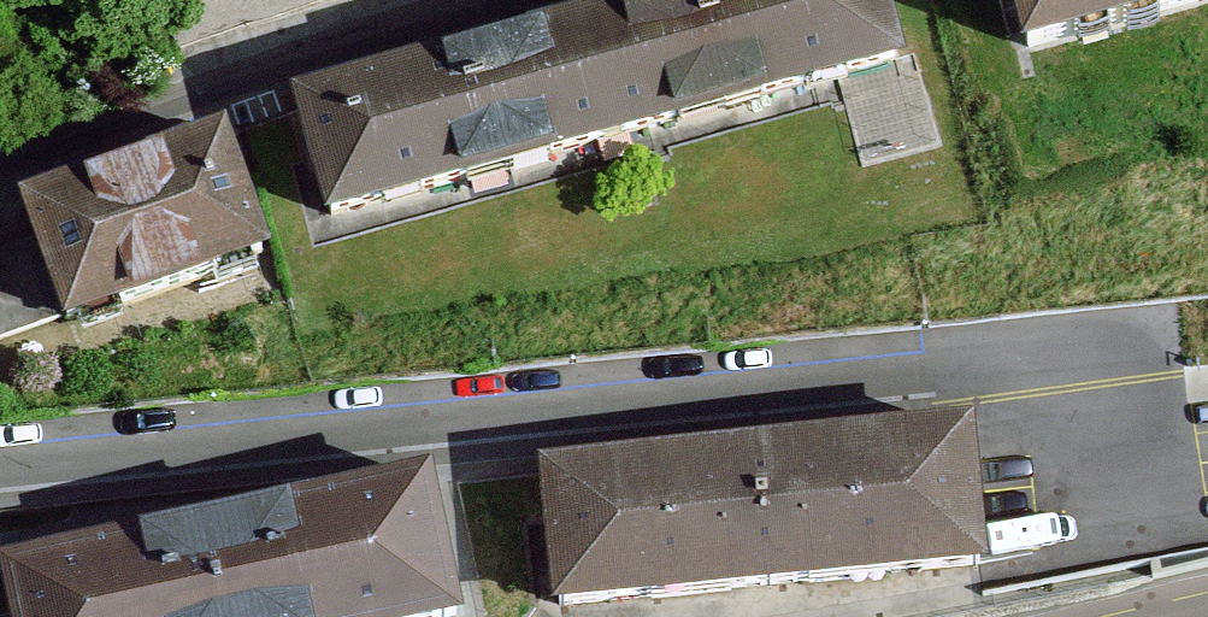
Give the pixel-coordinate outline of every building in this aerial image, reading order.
[(273,100),(313,240),(898,76),(877,0),(631,0),(273,100)] [(1002,54),(1201,0),(987,0),(1002,54)] [(5,348),(264,262),(219,129),(6,200),(23,251),(0,259),(0,332),(5,348)] [(971,570),(957,425),(530,466),(544,611),(971,570)] [(413,477),(0,568),(0,616),(443,616),(413,477)]
